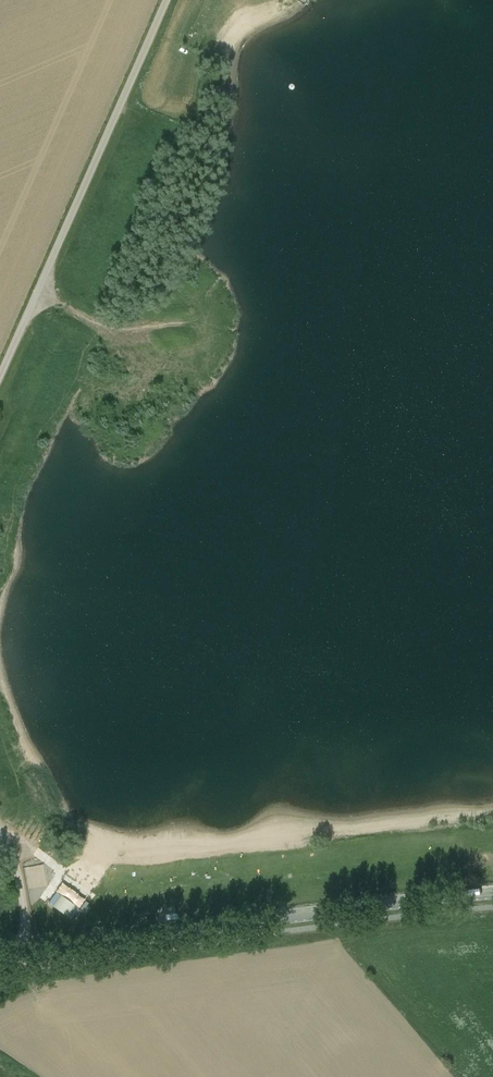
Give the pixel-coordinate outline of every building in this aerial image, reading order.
[(79,911),(58,897),(51,906),(72,921),(79,911)]
